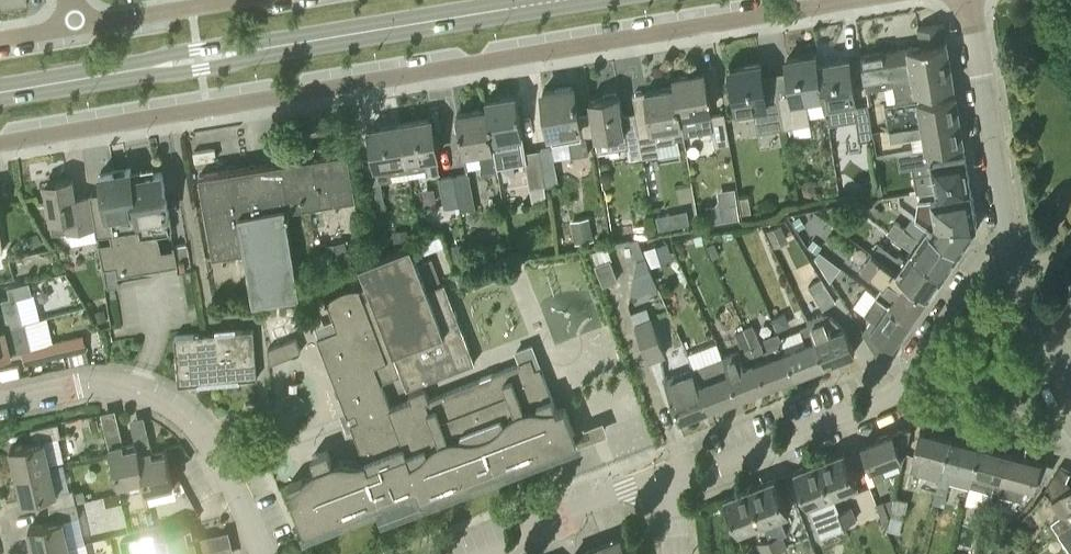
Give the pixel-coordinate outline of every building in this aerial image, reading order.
[(861,54),(867,88),(888,85),(885,73),(907,69),(950,62),(946,40),(943,24),(918,28),(921,44),(904,47),(861,54)] [(807,100),(824,97),(818,62),(817,53),(787,58),(792,94),(780,96),(785,127),(811,122),(807,100)] [(827,114),(855,109),(857,109),(856,105),(849,57),(818,62),(824,97),(827,114)] [(916,94),(915,90),(953,84),(950,62),(907,69),(885,73),(888,85),(894,84),(896,97),(916,94)] [(785,127),(780,96),(767,98),(761,63),(730,68),(737,110),(754,108),(758,131),(785,127)] [(730,143),(725,112),(712,114),(705,72),(674,77),(676,85),(683,131),(684,130),(684,133),(713,129),(715,146),(730,143)] [(591,112),(578,114),(574,85),(543,90),(551,141),(571,138),(573,155),(589,152),(586,135),(595,134),(591,112)] [(676,140),(676,138),(685,137),(684,133),(684,130),(683,131),(676,85),(645,91),(649,110),(635,112),(636,118),(643,157),(658,155),(656,143),(676,140)] [(897,127),(959,117),(955,92),(886,104),(890,128),(897,127)] [(522,136),(523,135),(516,94),(486,99),(488,108),(494,138),(494,140),(497,165),(526,161),(524,151),(522,136)] [(631,159),(643,157),(636,118),(623,119),(619,95),(589,99),(591,112),(595,134),(597,151),(629,146),(631,159)] [(857,109),(855,109),(860,140),(874,138),(868,103),(856,105),(857,109)] [(497,165),(494,140),(494,138),(488,108),(457,113),(465,154),(480,152),(483,173),(498,170),(497,165)] [(935,147),(963,142),(959,117),(897,127),(890,128),(892,140),(924,135),(926,148),(935,147)] [(427,174),(440,172),(431,118),(402,123),(409,170),(426,168),(427,174)] [(410,177),(409,170),(402,123),(370,128),(376,164),(363,166),(366,188),(372,221),(387,218),(381,181),(393,180),(410,177)] [(936,184),(969,178),(963,142),(935,147),(926,148),(898,153),(901,168),(914,166),(919,191),(937,188),(936,184)] [(538,149),(545,186),(559,183),(553,147),(538,149)] [(530,188),(545,186),(538,149),(524,151),(526,161),(530,188)] [(313,207),(324,204),(356,200),(348,150),(313,156),(313,158),(278,164),(277,161),(199,174),(213,257),(246,252),(254,302),(299,294),(295,273),(287,215),(289,215),(289,210),(313,207)] [(90,194),(96,227),(97,235),(110,233),(111,240),(98,243),(102,269),(115,267),(117,276),(178,266),(174,246),(173,246),(174,249),(162,251),(159,234),(172,232),(162,171),(132,176),(131,168),(100,173),(103,188),(89,190),(90,194)] [(455,175),(459,206),(460,211),(475,209),(469,172),(455,175)] [(873,173),(863,187),(864,194),(882,192),(879,172),(873,173)] [(446,208),(459,206),(455,175),(441,177),(446,208)] [(52,234),(96,227),(90,194),(77,196),(74,177),(43,182),(52,234)] [(932,229),(959,249),(976,224),(969,178),(936,184),(937,188),(938,195),(932,196),(936,223),(932,229)] [(808,181),(802,186),(804,194),(811,196),(816,191),(815,183),(808,181)] [(672,226),(669,212),(656,215),(659,228),(672,226)] [(792,220),(798,229),(806,224),(800,215),(792,220)] [(593,239),(590,216),(571,219),(575,241),(593,239)] [(912,248),(944,271),(959,249),(932,229),(926,224),(921,236),(896,220),(888,232),(913,247),(912,248)] [(636,238),(638,237),(656,234),(654,222),(634,225),(636,238)] [(787,240),(781,224),(767,229),(773,246),(787,240)] [(406,244),(404,228),(391,230),(393,246),(406,244)] [(43,241),(37,231),(27,237),(32,247),(43,241)] [(808,246),(817,252),(822,244),(813,238),(808,246)] [(348,260),(344,240),(326,243),(329,263),(348,260)] [(674,257),(668,240),(644,249),(650,265),(674,257)] [(466,262),(464,241),(452,243),(454,263),(466,262)] [(896,269),(929,293),(944,271),(912,248),(904,259),(880,242),(873,252),(894,267),(896,269)] [(179,271),(192,269),(188,243),(174,246),(178,266),(179,271)] [(456,365),(457,368),(475,361),(445,282),(442,283),(432,258),(419,263),(411,244),(392,251),(382,255),(360,264),(372,297),(401,373),(407,388),(427,380),(426,376),(456,365)] [(379,248),(382,255),(392,251),(390,244),(379,248)] [(877,293),(911,319),(929,293),(896,269),(894,267),(873,252),(862,267),(884,283),(877,293)] [(649,265),(646,256),(636,260),(635,261),(638,269),(649,265)] [(604,284),(617,278),(610,259),(596,264),(604,284)] [(658,286),(650,267),(635,274),(631,293),(638,295),(658,286)] [(810,286),(824,308),(836,300),(822,278),(810,286)] [(4,326),(21,322),(15,298),(32,294),(29,280),(9,284),(11,295),(0,298),(0,327),(4,326)] [(380,381),(401,373),(372,297),(364,300),(360,291),(362,291),(362,290),(357,289),(352,290),(347,290),(344,291),(342,292),(338,293),(335,295),(331,297),(329,299),(325,302),(326,303),(327,302),(334,320),(323,325),(326,333),(317,336),(348,415),(356,412),(358,418),(350,421),(365,458),(357,459),(349,459),(345,459),(341,459),(336,459),(332,460),(328,449),(312,455),(316,466),(312,468),(309,471),(307,472),(306,474),(303,477),(289,483),(291,487),(289,488),(289,489),(291,489),(293,493),(295,497),(293,498),(305,530),(418,486),(423,499),(577,439),(565,408),(558,410),(540,364),(535,366),(531,355),(519,360),(520,361),(429,396),(425,386),(408,392),(410,398),(390,406),(380,381)] [(878,320),(871,329),(893,345),(911,319),(877,293),(866,312),(878,320)] [(107,319),(105,308),(95,310),(98,321),(107,319)] [(815,337),(816,337),(826,362),(855,351),(845,326),(828,310),(807,317),(810,324),(815,337)] [(785,326),(788,317),(785,311),(773,317),(778,329),(785,326)] [(648,357),(650,360),(667,354),(652,315),(635,322),(648,357)] [(769,384),(797,374),(781,336),(779,331),(764,336),(769,347),(764,350),(754,324),(744,328),(753,346),(769,384)] [(797,374),(826,362),(816,337),(815,337),(810,324),(781,336),(797,374)] [(4,326),(0,327),(0,357),(11,354),(4,326)] [(740,396),(769,384),(753,346),(744,328),(735,331),(748,363),(745,364),(739,348),(723,355),(725,360),(740,396)] [(254,329),(207,332),(175,335),(179,383),(258,377),(254,329)] [(296,337),(268,348),(270,363),(301,351),(296,337)] [(23,349),(26,362),(69,352),(66,339),(23,349)] [(711,407),(740,396),(725,360),(723,355),(695,366),(711,407)] [(681,418),(711,407),(695,366),(693,367),(665,377),(671,394),(681,418)] [(17,473),(52,465),(46,439),(61,435),(58,422),(31,428),(34,441),(11,447),(17,473)] [(862,443),(876,477),(885,474),(881,465),(904,457),(911,427),(893,432),(862,443)] [(910,470),(940,478),(944,463),(951,437),(920,429),(910,470)] [(144,479),(136,445),(125,448),(120,430),(106,433),(119,485),(144,479)] [(145,479),(148,490),(174,484),(165,446),(164,447),(165,452),(153,455),(149,437),(135,440),(137,445),(136,445),(144,479),(145,479)] [(949,479),(970,485),(980,445),(951,437),(944,463),(940,478),(941,478),(937,492),(945,495),(949,479)] [(970,485),(1000,492),(1004,478),(1011,453),(980,445),(970,485)] [(833,495),(858,485),(844,450),(820,460),(833,495)] [(1027,484),(1034,486),(1041,461),(1011,453),(1004,478),(1000,492),(1023,498),(1027,484)] [(839,510),(833,495),(820,460),(795,469),(809,505),(815,519),(839,510)] [(49,507),(77,501),(74,489),(58,492),(52,465),(17,473),(23,500),(47,495),(49,507)] [(170,467),(174,484),(182,482),(173,466),(170,467)] [(750,487),(763,521),(788,511),(775,477),(750,487)] [(1070,524),(1070,485),(1043,505),(1060,532),(1070,524)] [(873,490),(880,511),(892,507),(885,486),(873,490)] [(739,530),(763,521),(750,487),(726,496),(739,530)] [(74,491),(77,501),(86,499),(84,488),(74,491)] [(124,507),(113,496),(106,503),(116,514),(124,507)] [(888,526),(901,529),(908,499),(895,496),(888,526)] [(35,553),(71,545),(65,518),(80,515),(77,501),(49,507),(53,521),(29,526),(35,553)] [(840,509),(845,523),(858,518),(852,505),(840,509)] [(158,553),(179,553),(210,547),(207,535),(189,539),(186,527),(192,526),(191,524),(153,534),(158,553)] [(771,537),(776,550),(788,545),(783,532),(771,537)] [(601,553),(629,553),(622,536),(598,546),(601,553)] [(776,550),(771,537),(759,541),(764,553),(765,553),(776,550)] [(71,545),(35,553),(36,553),(73,553),(71,545)] [(598,546),(577,553),(601,553),(598,546)]
